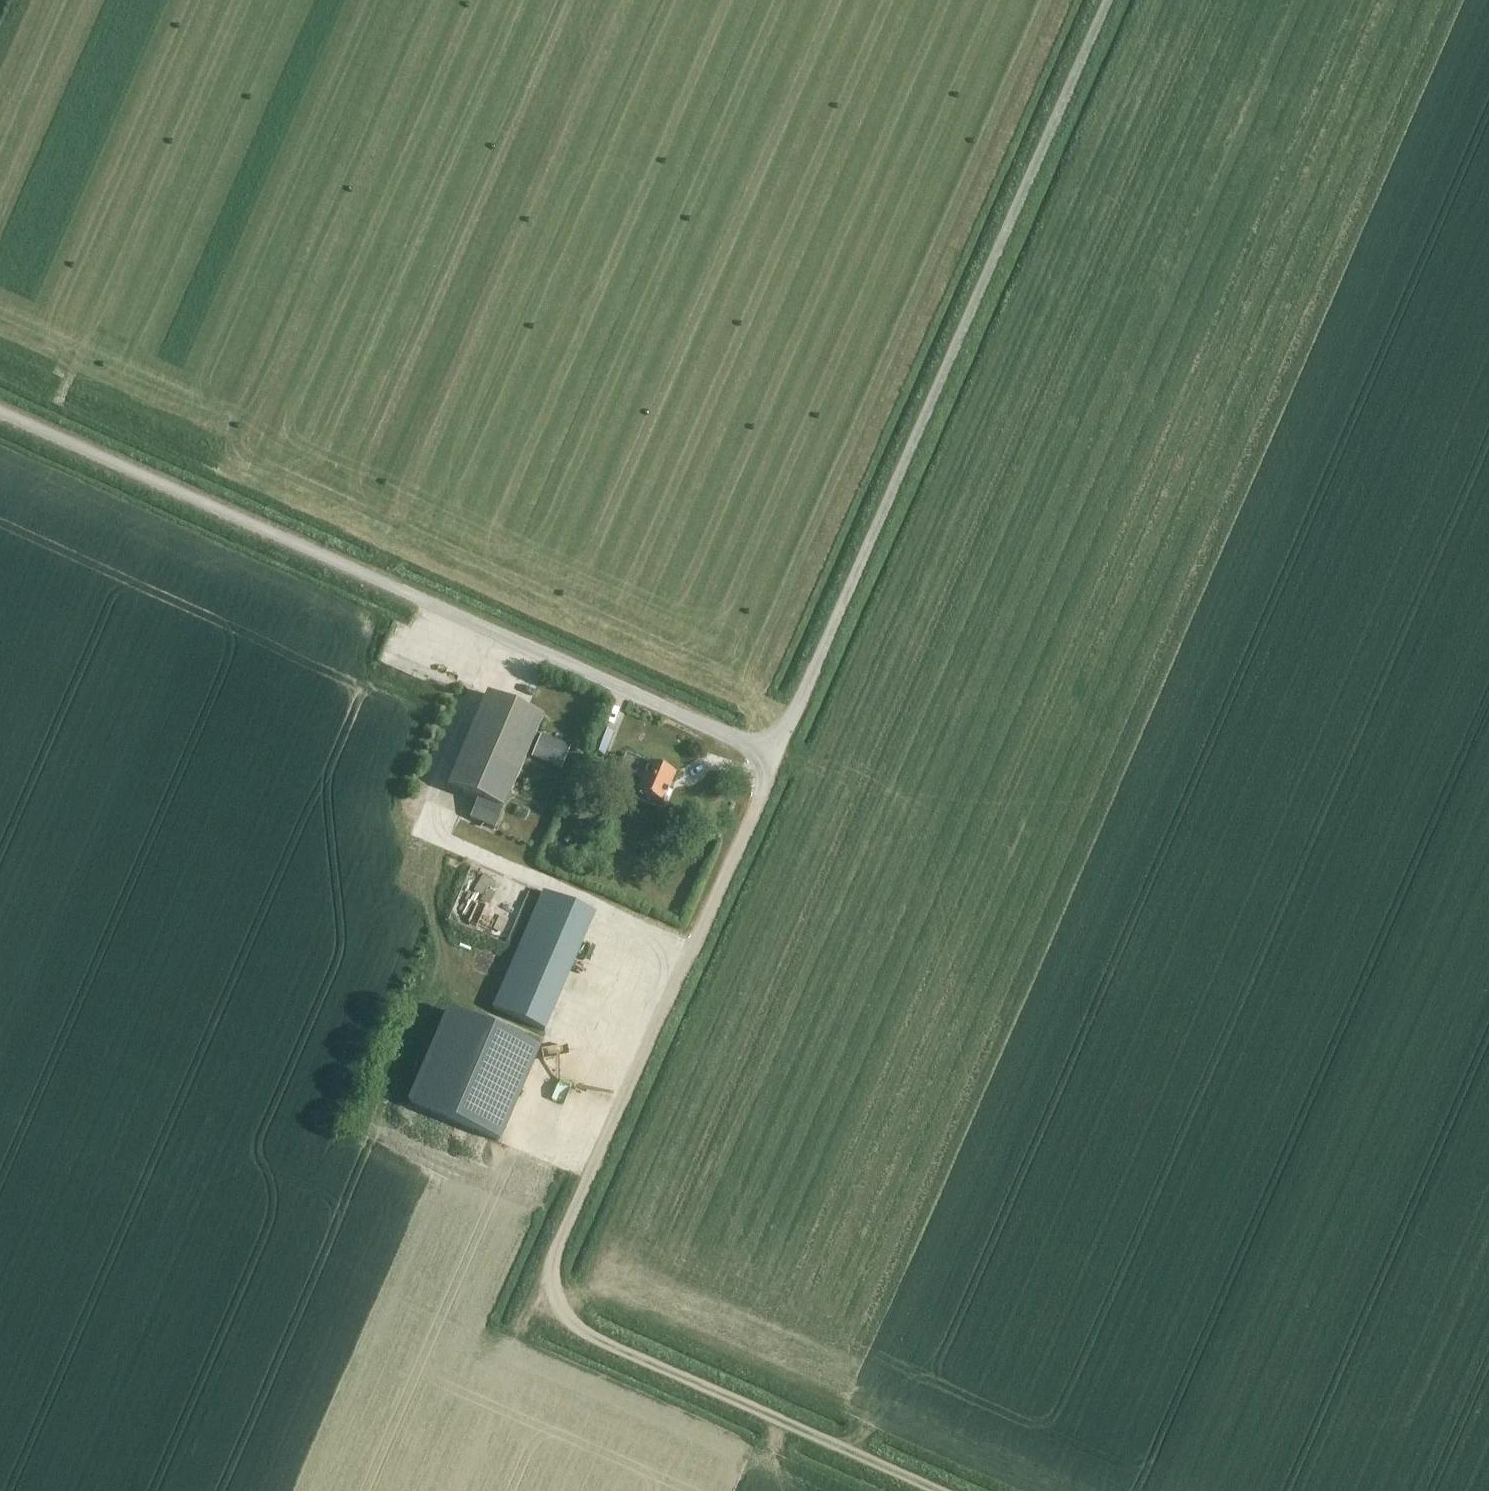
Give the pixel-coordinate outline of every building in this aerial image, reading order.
[(470,818),(495,829),(543,718),(487,694),(447,787),(478,800),(470,818)] [(612,734),(601,729),(591,752),(603,757),(612,734)] [(538,735),(530,753),(554,764),(562,745),(538,735)] [(648,766),(626,757),(620,771),(642,781),(636,794),(662,805),(674,776),(649,765),(648,766)] [(529,777),(522,778),(523,790),(531,789),(529,777)] [(492,1010),(544,1032),(595,915),(543,892),(492,1010)] [(537,1051),(449,1013),(410,1104),(497,1141),(537,1051)]
